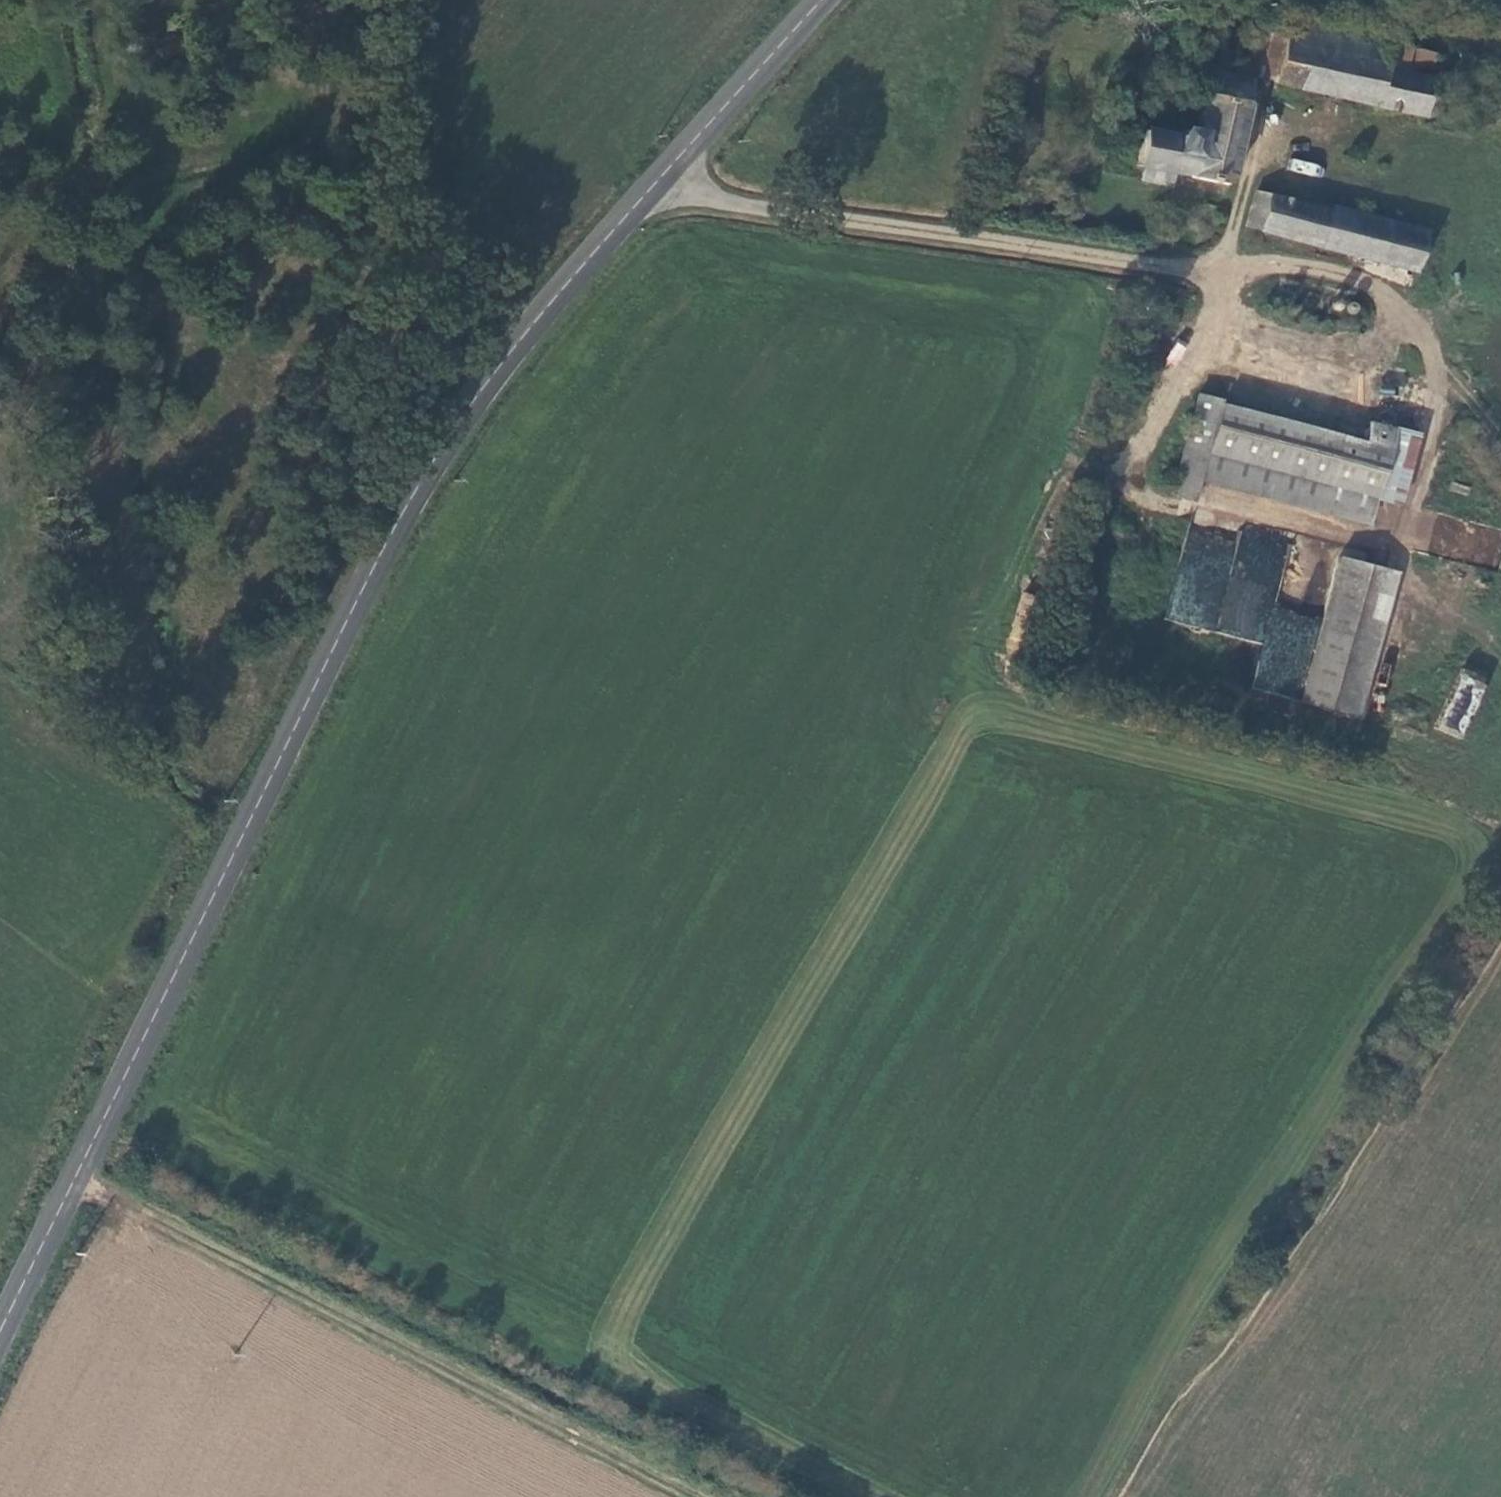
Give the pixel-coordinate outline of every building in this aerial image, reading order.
[(1254,29),(1243,84),(1418,123),(1425,91),(1432,67),(1382,53),(1383,47),(1284,26),(1280,35),(1254,29)] [(1168,188),(1220,200),(1243,84),(1200,74),(1186,145),(1169,142),(1162,149),(1134,144),(1125,180),(1132,183),(1129,193),(1164,201),(1168,188)] [(1247,205),(1238,238),(1407,279),(1415,240),(1326,217),(1322,222),(1247,205)] [(1189,402),(1158,501),(1181,508),(1188,492),(1351,542),(1363,509),(1390,520),(1409,455),(1368,438),(1383,394),(1234,349),(1215,410),(1189,402)] [(1322,570),(1276,716),(1324,730),(1337,734),(1378,589),(1369,589),(1322,570)] [(1467,735),(1485,679),(1459,671),(1442,728),(1467,735)]
